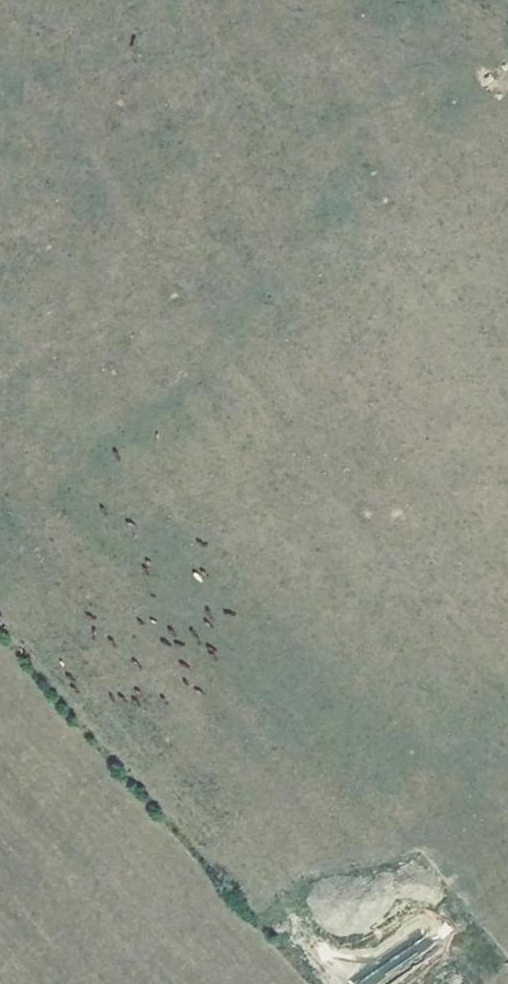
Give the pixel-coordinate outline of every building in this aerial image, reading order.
[(356,983),(384,983),(405,970),(396,957),(356,983)]
